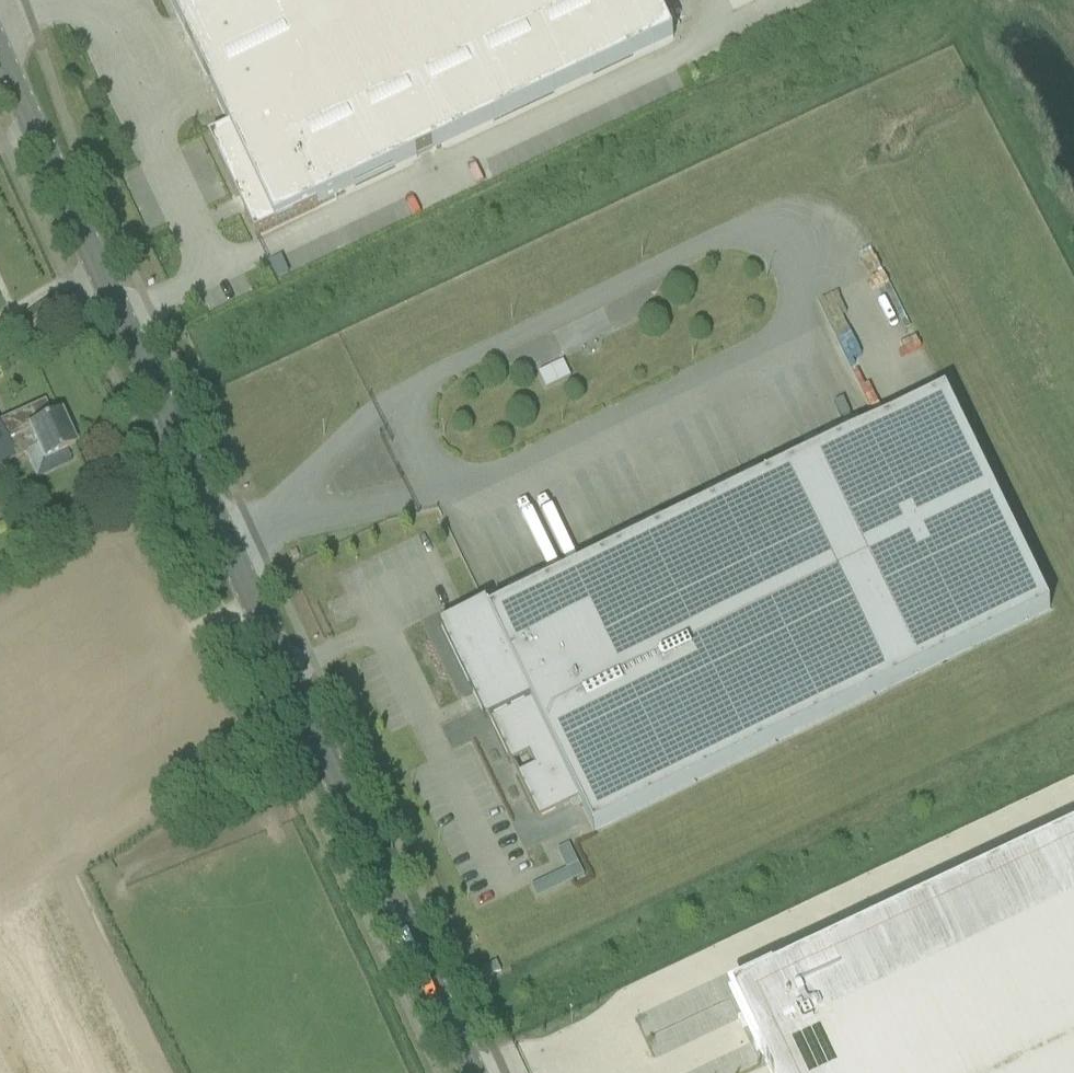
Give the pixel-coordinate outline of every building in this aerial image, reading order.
[(255,237),(674,41),(655,0),(169,0),(231,131),(210,141),(255,237)] [(564,363),(539,375),(547,390),(571,378),(564,363)] [(946,395),(879,427),(864,435),(858,423),(804,449),(809,461),(764,483),(758,471),(704,498),(710,510),(666,531),(660,519),(605,546),(611,558),(567,579),(562,567),(507,594),(513,606),(490,616),(486,608),(441,629),(473,695),(479,692),(482,698),(485,704),(483,705),(512,765),(514,764),(514,763),(529,756),(535,767),(520,775),(519,774),(517,775),(539,821),(579,801),(594,832),(1051,611),(946,395)] [(74,449),(60,417),(52,420),(44,404),(0,424),(0,467),(18,456),(19,459),(36,451),(42,464),(74,449)] [(733,996),(743,1017),(738,1020),(739,1021),(740,1020),(743,1028),(742,1029),(743,1029),(748,1027),(757,1046),(754,1048),(757,1054),(760,1052),(770,1072),(1073,1072),(1073,835),(733,996)] [(570,844),(558,850),(567,869),(531,886),(537,898),(585,876),(570,844)]
